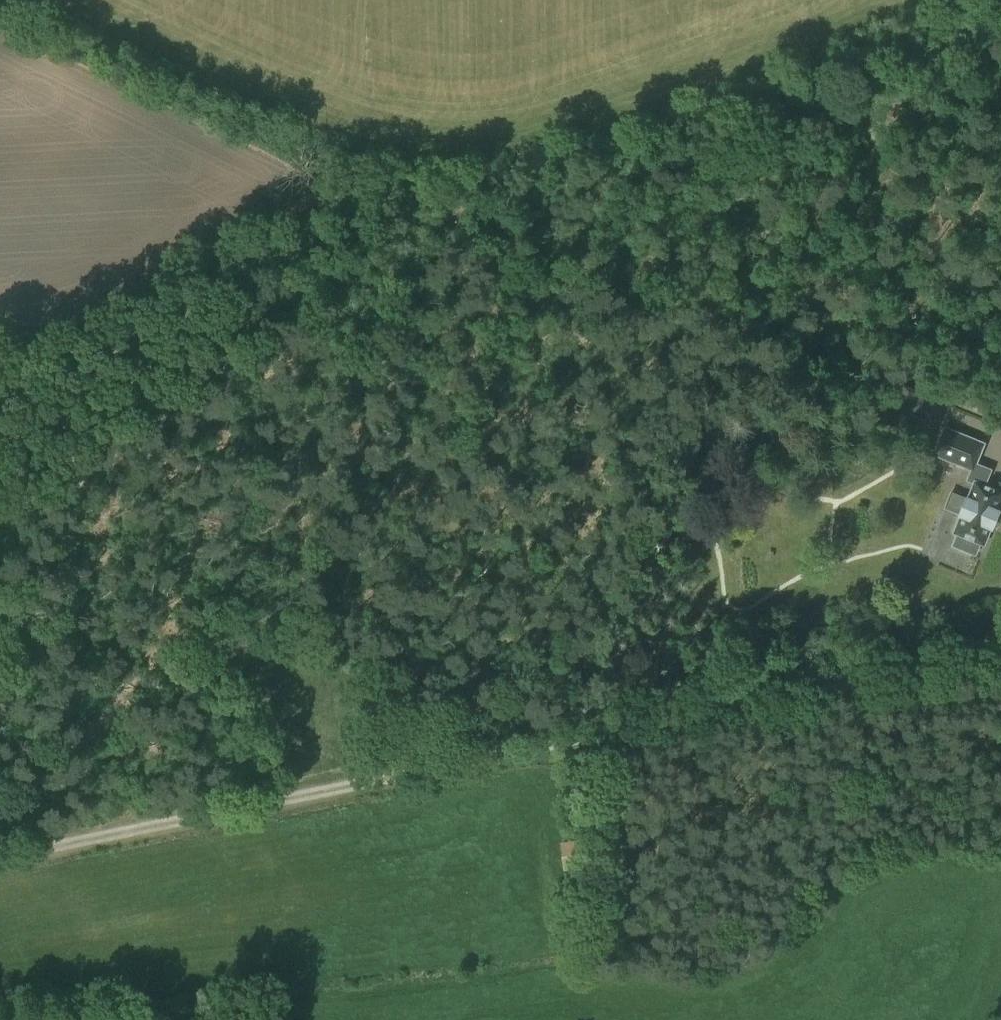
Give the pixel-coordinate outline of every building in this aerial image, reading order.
[(1000,501),(1000,491),(984,485),(990,470),(976,464),(984,444),(944,428),(934,454),(972,469),(968,479),(975,482),(968,498),(966,497),(960,514),(962,514),(955,531),(959,533),(954,544),(975,553),(980,541),(984,543),(991,526),(993,527),(1000,510),(998,509),(1000,501)] [(566,869),(590,865),(585,836),(561,840),(566,869)]
